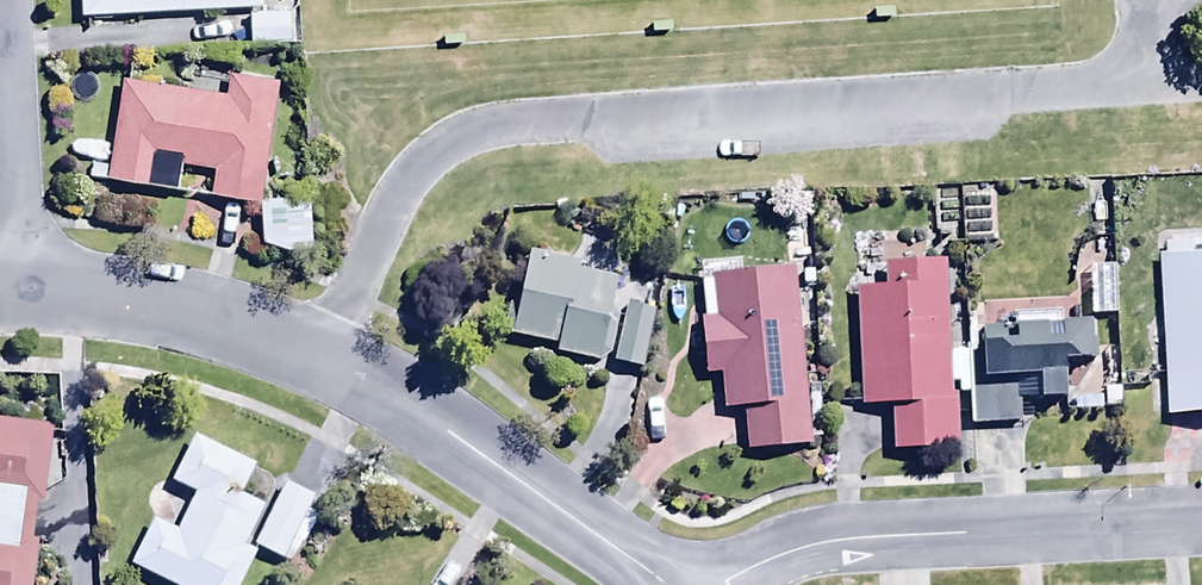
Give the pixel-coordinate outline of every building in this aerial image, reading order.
[(172,0),(79,0),(81,23),(173,18),(172,0)] [(173,18),(266,14),(266,0),(172,0),(173,18)] [(291,20),(250,22),(252,53),(293,51),(291,20)] [(230,79),(227,101),(123,85),(109,182),(181,193),(184,172),(215,177),(212,202),(259,209),(278,86),(230,79)] [(308,205),(262,209),(264,249),(290,258),(312,257),(308,205)] [(787,235),(787,267),(812,267),(812,236),(787,235)] [(1169,423),(1201,422),(1201,241),(1167,242),(1168,261),(1164,261),(1169,423)] [(582,267),(532,258),(523,310),(512,308),(507,336),(509,337),(508,342),(560,351),(558,359),(604,367),(604,364),(616,366),(615,371),(645,376),(656,315),(624,310),(622,320),(616,319),(622,284),(580,277),(582,267)] [(951,401),(947,271),(883,272),(884,294),(857,295),(861,414),(892,413),(894,456),(959,454),(957,400),(951,401)] [(812,452),(795,274),(702,283),(706,323),(702,323),(707,382),(720,381),(723,416),(746,414),(750,458),(812,452)] [(1062,318),(1014,319),(1015,331),(983,332),(984,391),(974,392),(975,431),(1024,429),(1023,407),(1069,406),(1068,373),(1095,373),(1094,330),(1062,330),(1062,318)] [(51,432),(0,426),(0,584),(33,584),(51,432)] [(131,569),(161,584),(245,584),(260,555),(292,571),(318,521),(309,516),(316,505),(287,490),(274,514),(243,498),(257,471),(197,440),(172,487),(196,499),(178,534),(155,523),(131,569)]
